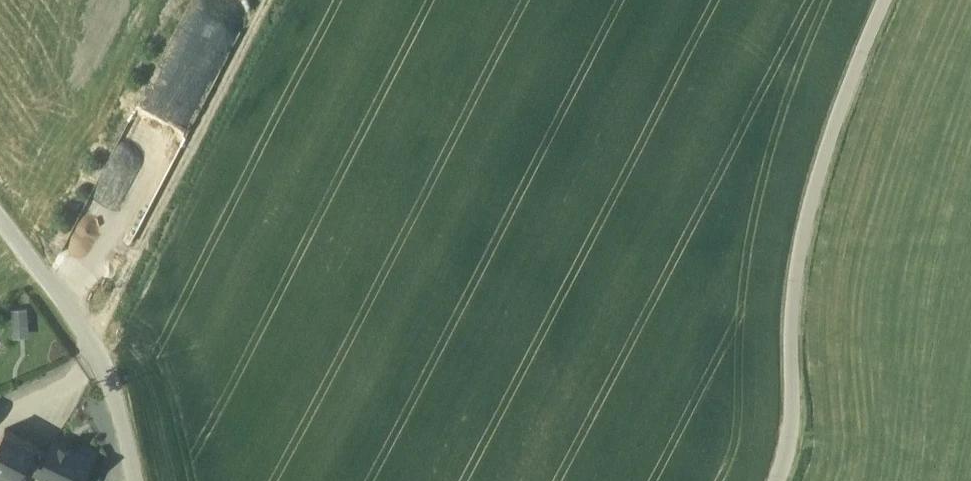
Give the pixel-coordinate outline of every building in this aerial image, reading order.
[(29,306),(12,308),(15,336),(32,334),(29,306)] [(5,428),(0,438),(0,468),(18,478),(26,465),(36,445),(5,428)] [(54,440),(49,451),(39,472),(45,475),(45,476),(57,480),(80,480),(89,462),(77,456),(79,452),(54,440)] [(49,451),(37,445),(36,445),(26,465),(39,472),(49,451)] [(0,468),(0,480),(16,480),(18,478),(0,468)]
